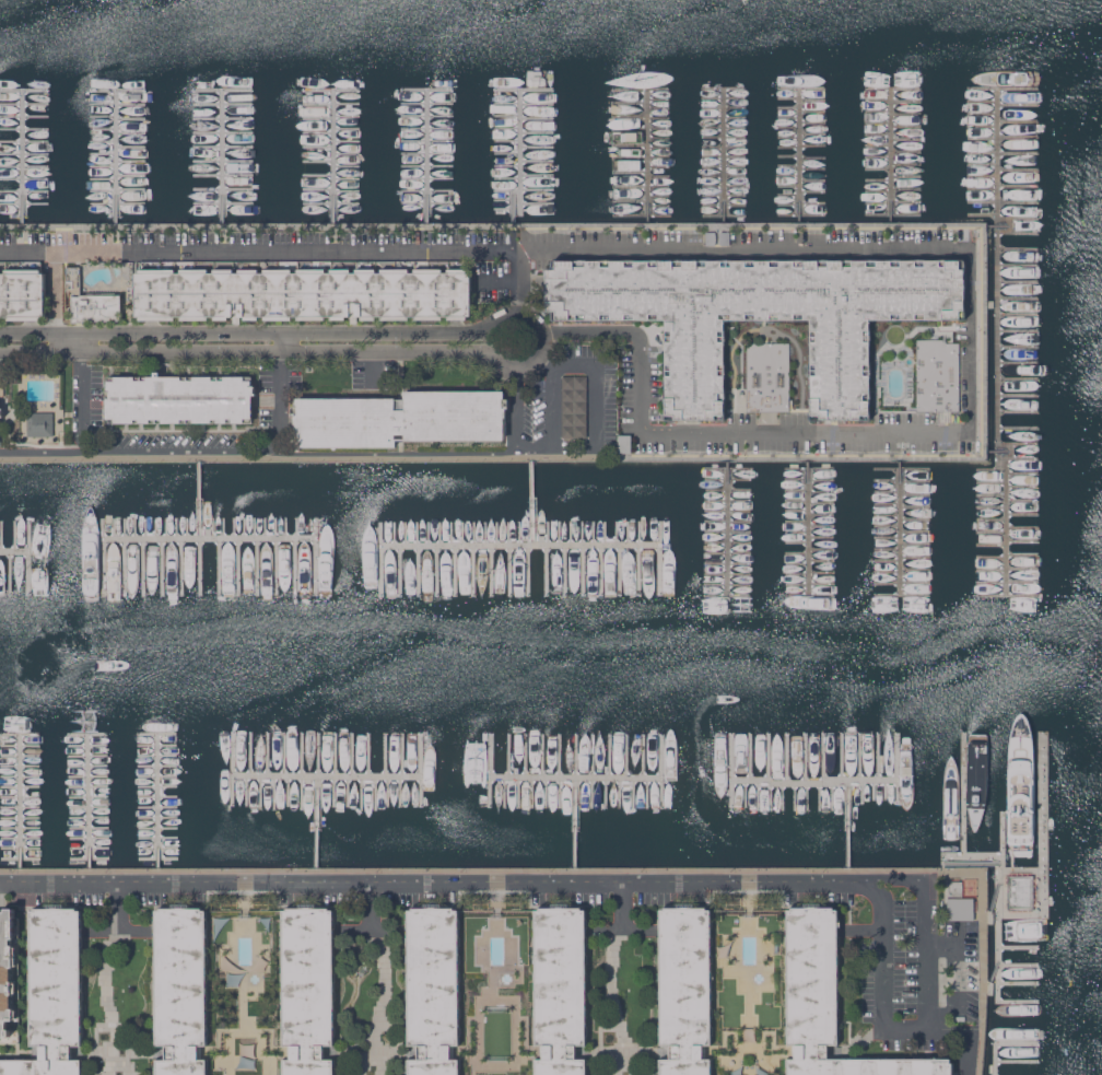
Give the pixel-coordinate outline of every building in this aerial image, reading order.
[(736,230),(736,244),(704,245),(704,230),(736,230)] [(956,230),(954,245),(924,244),(924,230),(956,230)] [(966,258),(966,320),(871,320),(871,420),(810,421),(810,320),(726,320),(726,421),(665,421),(665,320),(552,320),(552,312),(544,312),(544,267),(552,267),(552,258),(966,258)] [(72,323),(71,320),(63,320),(62,264),(80,264),(80,294),(120,294),(120,320),(72,323)] [(449,318),(448,316),(447,316),(446,315),(445,316),(444,316),(444,319),(417,319),(415,316),(414,316),(413,315),(412,315),(411,316),(410,319),(382,319),(382,316),(380,315),(379,315),(378,315),(377,316),(377,319),(363,319),(362,317),(357,314),(357,312),(352,312),(351,314),(349,315),(348,316),(345,319),(332,319),(332,316),(331,315),(330,315),(329,315),(328,316),(327,317),(326,318),(326,319),(298,319),(298,316),(297,316),(296,315),(295,315),(294,316),(293,317),(293,318),(293,319),(265,319),(265,316),(263,316),(262,316),(260,316),(259,317),(259,319),(246,319),(245,317),(244,316),(239,314),(239,312),(234,312),(234,315),(231,316),(230,317),(228,319),(214,319),(214,317),(214,316),(213,316),(212,316),(211,316),(210,317),(209,318),(209,319),(183,319),(181,317),(181,316),(180,315),(178,315),(177,316),(176,319),(141,319),(141,316),(140,316),(139,315),(137,316),(137,272),(139,272),(140,271),(140,270),(176,269),(176,271),(177,272),(178,272),(179,272),(180,271),(180,270),(181,270),(209,270),(210,271),(211,272),(212,272),(213,272),(214,271),(214,270),(234,269),(235,271),(236,272),(237,272),(238,271),(239,270),(260,270),(260,271),(261,272),(262,272),(265,272),(265,270),(293,270),(294,271),(295,272),(296,272),(297,271),(298,270),(327,270),(328,271),(329,272),(331,271),(331,270),(332,269),(352,269),(352,270),(352,271),(353,271),(354,272),(356,271),(356,269),(377,269),(378,271),(379,271),(382,271),(382,270),(410,270),(411,270),(412,271),(413,271),(414,271),(415,270),(444,270),(445,271),(446,271),(447,271),(448,270),(448,269),(468,269),(469,271),(470,271),(472,272),(472,316),(470,316),(468,316),(468,317),(468,318),(449,318)] [(1,320),(0,320),(0,270),(1,270),(2,272),(4,272),(5,272),(5,271),(7,270),(42,270),(43,271),(44,272),(46,272),(46,316),(43,316),(42,318),(42,319),(7,319),(5,317),(5,316),(4,316),(2,316),(1,317),(1,318),(1,320)] [(789,399),(793,399),(793,404),(789,404),(789,410),(747,411),(747,402),(743,402),(743,399),(747,399),(747,342),(764,342),(764,339),(769,339),(769,342),(789,342),(789,399)] [(916,339),(942,339),(946,339),(946,342),(959,342),(959,410),(916,410),(916,339)] [(107,422),(107,397),(105,397),(105,389),(108,389),(108,375),(155,376),(155,371),(161,371),(161,375),(253,375),(253,385),(256,385),(256,395),(254,395),(254,422),(107,422)] [(586,438),(586,376),(562,376),(561,438),(586,438)] [(405,398),(405,390),(505,390),(505,398),(509,398),(509,408),(506,408),(506,417),(505,417),(505,440),(406,439),(406,433),(396,433),(396,437),(397,437),(397,446),(297,446),(297,443),(295,443),(295,416),(293,416),(293,406),(297,406),(297,397),(405,398)] [(27,435),(27,411),(54,411),(54,435),(27,435)] [(631,452),(619,452),(619,434),(632,434),(631,452)] [(948,898),(976,898),(976,921),(949,921),(948,898)] [(335,1059),(335,1074),(283,1074),(283,1059),(292,1059),(292,1044),(283,1044),(283,910),(288,910),(288,907),(329,907),(329,909),(335,909),(333,1044),(324,1044),(324,1059),(335,1059)] [(459,1059),(459,1074),(409,1074),(409,1059),(419,1059),(419,1044),(409,1044),(408,910),(412,910),(412,907),(455,907),(455,909),(459,909),(459,1044),(452,1044),(452,1059),(459,1059)] [(586,1058),(586,1074),(536,1074),(536,1059),(543,1059),(543,1044),(536,1044),(536,909),(539,909),(539,907),(582,907),(582,909),(586,909),(586,1044),(576,1044),(576,1058),(586,1058)] [(712,1059),(712,1074),(660,1074),(660,1059),(670,1059),(670,1044),(660,1044),(660,909),(665,909),(665,907),(707,907),(707,909),(711,909),(712,1044),(704,1044),(704,1059),(712,1059)] [(952,1062),(952,1074),(787,1074),(787,1058),(795,1058),(795,1043),(787,1043),(787,909),(792,909),(792,907),(834,907),(834,909),(839,909),(839,1043),(829,1043),(829,1058),(950,1058),(950,1062),(952,1062)] [(82,1059),(82,1074),(0,1074),(0,1059),(42,1059),(42,1045),(32,1045),(31,910),(35,910),(35,908),(78,908),(78,910),(82,910),(82,1045),(72,1045),(72,1059),(82,1059)] [(8,1036),(0,1036),(0,911),(7,911),(8,908),(15,908),(15,938),(12,938),(12,945),(15,945),(15,946),(17,946),(17,965),(15,965),(15,967),(12,967),(12,981),(14,981),(14,982),(17,982),(17,992),(14,992),(14,994),(13,994),(13,1008),(15,1008),(15,1009),(17,1009),(17,1018),(15,1018),(15,1019),(8,1019),(8,1036)] [(208,1059),(208,1074),(156,1074),(156,1059),(166,1059),(166,1044),(156,1044),(156,910),(161,910),(161,908),(202,908),(202,910),(207,910),(207,1044),(199,1044),(199,1059),(208,1059)]
